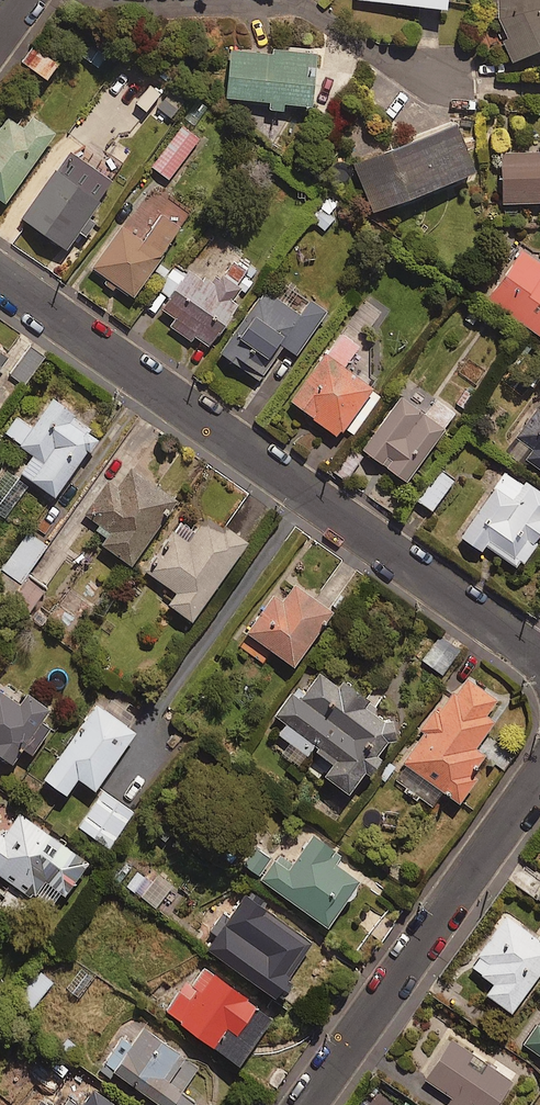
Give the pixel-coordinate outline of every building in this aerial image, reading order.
[(495,16),(512,54),(539,42),(539,0),(494,0),(495,16)] [(106,54),(89,42),(81,53),(98,66),(106,54)] [(57,58),(36,44),(26,60),(47,73),(57,58)] [(268,50),(226,48),(223,95),(265,98),(264,106),(278,107),(278,99),(307,101),(310,48),(268,46),(268,50)] [(185,96),(172,87),(158,105),(171,115),(185,96)] [(9,112),(0,125),(0,196),(4,198),(55,127),(33,111),(25,124),(9,112)] [(469,167),(451,120),(349,160),(367,207),(469,167)] [(198,136),(182,124),(152,163),(169,175),(198,136)] [(496,153),(500,202),(539,199),(539,150),(496,153)] [(89,174),(60,154),(20,211),(65,243),(100,193),(84,182),(89,174)] [(189,211),(153,186),(126,225),(121,222),(91,265),(131,293),(189,211)] [(539,271),(539,265),(518,249),(485,298),(539,336),(539,271)] [(170,323),(192,338),(196,333),(208,341),(256,272),(226,251),(205,282),(186,269),(161,305),(176,315),(170,323)] [(297,311),(264,287),(220,349),(258,377),(283,342),(295,351),(326,307),(308,295),(297,311)] [(354,344),(338,332),(287,398),(332,433),(339,423),(350,431),(377,395),(365,387),(374,376),(362,367),(355,375),(340,363),(354,344)] [(76,408),(53,393),(32,424),(17,414),(5,430),(34,450),(21,468),(54,492),(97,430),(73,413),(76,408)] [(423,413),(399,395),(360,448),(402,479),(452,411),(434,398),(423,413)] [(534,407),(515,435),(530,446),(522,456),(539,469),(539,408),(539,410),(534,407)] [(175,496),(129,464),(115,484),(107,478),(85,511),(102,523),(94,535),(131,560),(175,496)] [(452,479),(437,468),(415,499),(430,509),(452,479)] [(529,539),(539,523),(539,519),(537,516),(539,511),(539,492),(505,468),(458,536),(476,549),(481,542),(512,563),(515,558),(520,561),(533,542),(529,539)] [(4,469),(0,475),(0,512),(5,516),(26,485),(4,469)] [(246,539),(207,511),(187,539),(172,528),(145,566),(176,588),(168,599),(191,615),(246,539)] [(28,529),(0,569),(0,579),(17,591),(13,595),(30,607),(45,585),(26,572),(46,542),(28,529)] [(332,607),(295,581),(285,596),(276,589),(247,628),(293,662),(332,607)] [(459,647),(439,633),(422,658),(442,671),(459,647)] [(276,732),(305,755),(313,745),(332,759),(324,769),(346,786),(362,764),(367,768),(383,747),(378,744),(386,733),(396,732),(394,711),(365,715),(376,700),(344,676),(340,682),(321,667),(306,687),(295,679),(272,710),(285,720),(276,732)] [(443,785),(460,797),(477,772),(473,769),(486,750),(476,743),(494,716),(486,711),(497,695),(465,674),(441,709),(435,705),(420,728),(423,731),(392,778),(431,803),(443,785)] [(0,688),(0,751),(11,759),(22,742),(32,749),(50,723),(41,716),(48,705),(27,690),(19,701),(0,688)] [(135,728),(96,700),(45,774),(66,789),(78,772),(95,785),(135,728)] [(497,742),(486,756),(502,769),(513,754),(497,742)] [(132,807),(103,788),(80,823),(109,843),(132,807)] [(19,810),(3,833),(0,831),(0,870),(53,906),(87,856),(19,810)] [(341,851),(311,830),(288,865),(256,843),(243,863),(328,921),(361,873),(337,856),(341,851)] [(312,939),(246,892),(208,945),(274,992),(312,939)] [(507,913),(471,962),(494,979),(487,989),(511,1007),(539,966),(539,937),(507,913)] [(272,1013),(201,962),(168,1009),(238,1060),(272,1013)] [(522,1041),(539,1053),(539,1013),(522,1041)] [(145,1025),(130,1044),(119,1036),(98,1066),(109,1075),(114,1068),(165,1104),(172,1104),(200,1066),(145,1025)] [(452,1037),(425,1076),(452,1096),(445,1104),(494,1104),(512,1080),(452,1037)] [(80,1077),(60,1104),(120,1104),(80,1077)]
